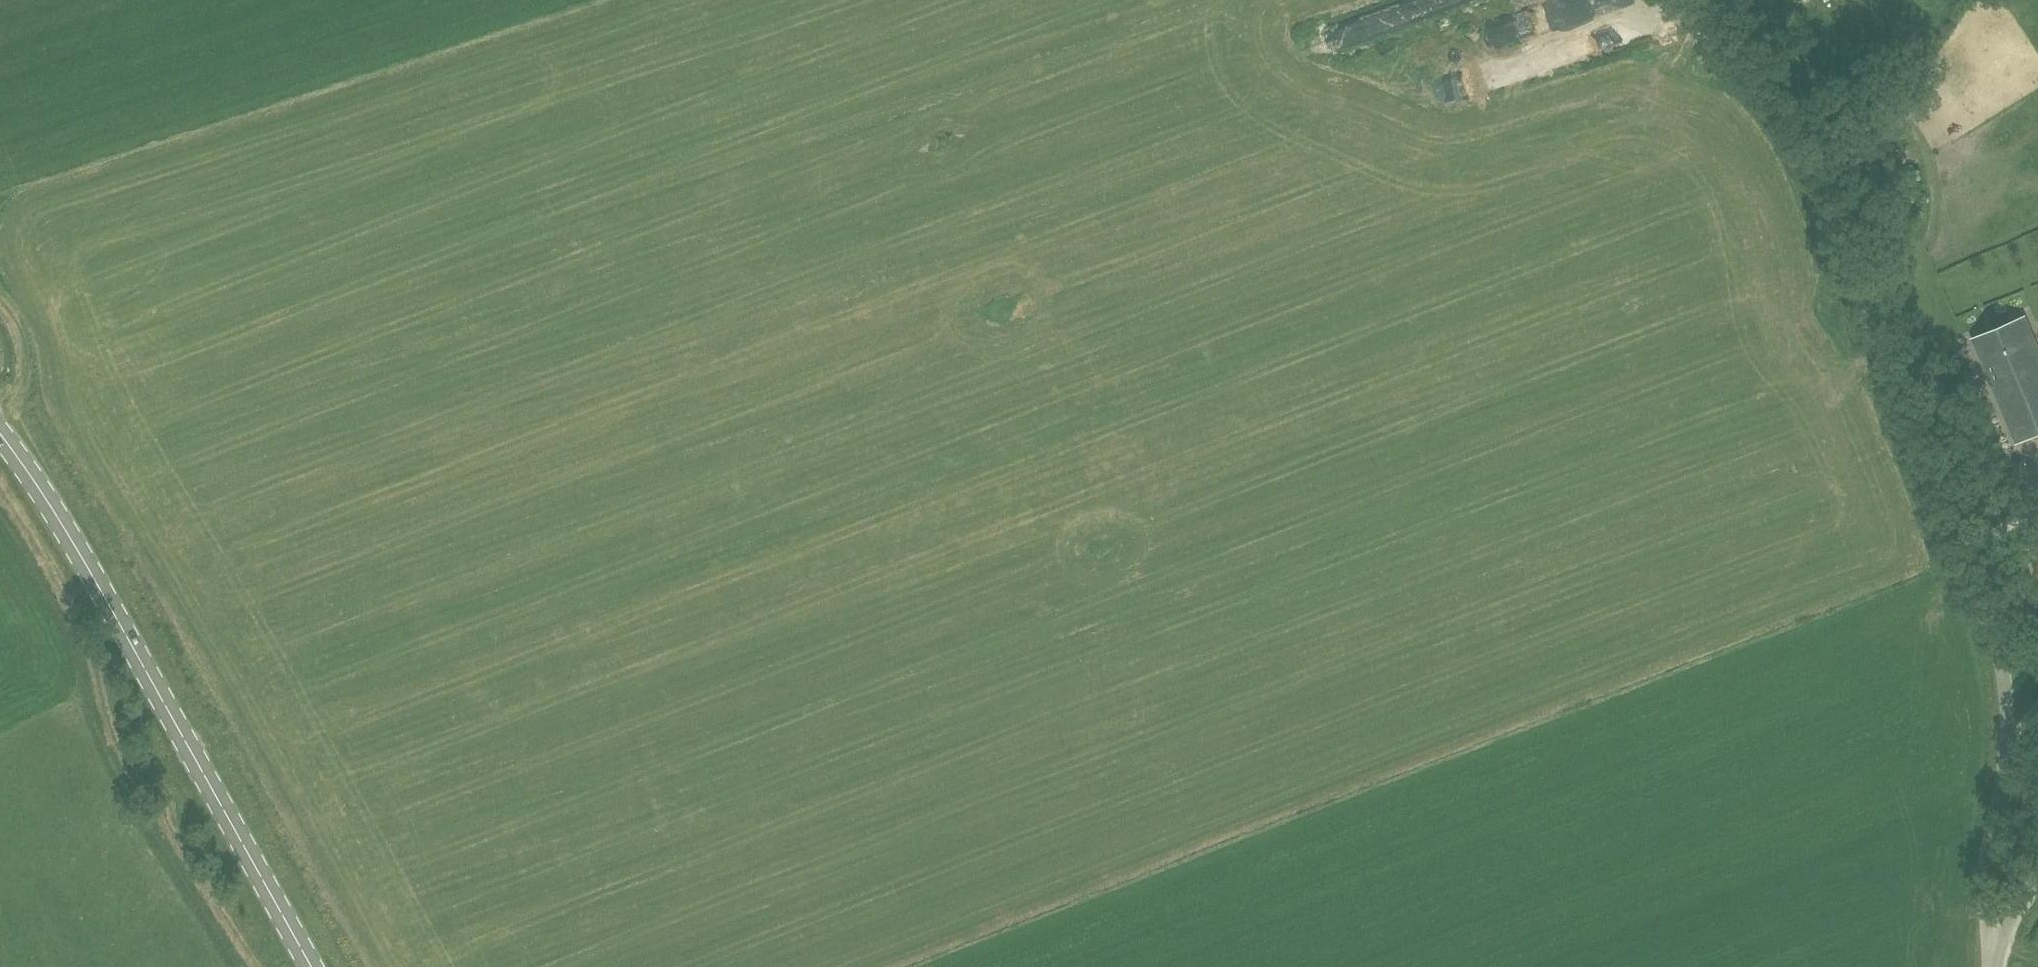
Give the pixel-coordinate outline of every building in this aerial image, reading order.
[(1335,51),(1434,24),(1429,3),(1329,30),(1335,51)] [(2037,434),(2037,346),(2026,317),(1974,339),(2017,443),(2037,434)]
